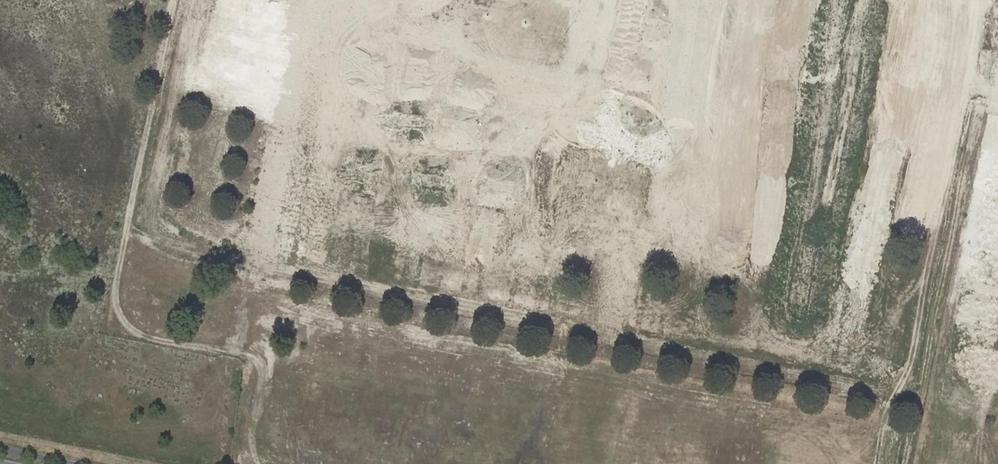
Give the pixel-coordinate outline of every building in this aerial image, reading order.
[(234,99),(232,111),(243,113),(246,102),(234,99)]
